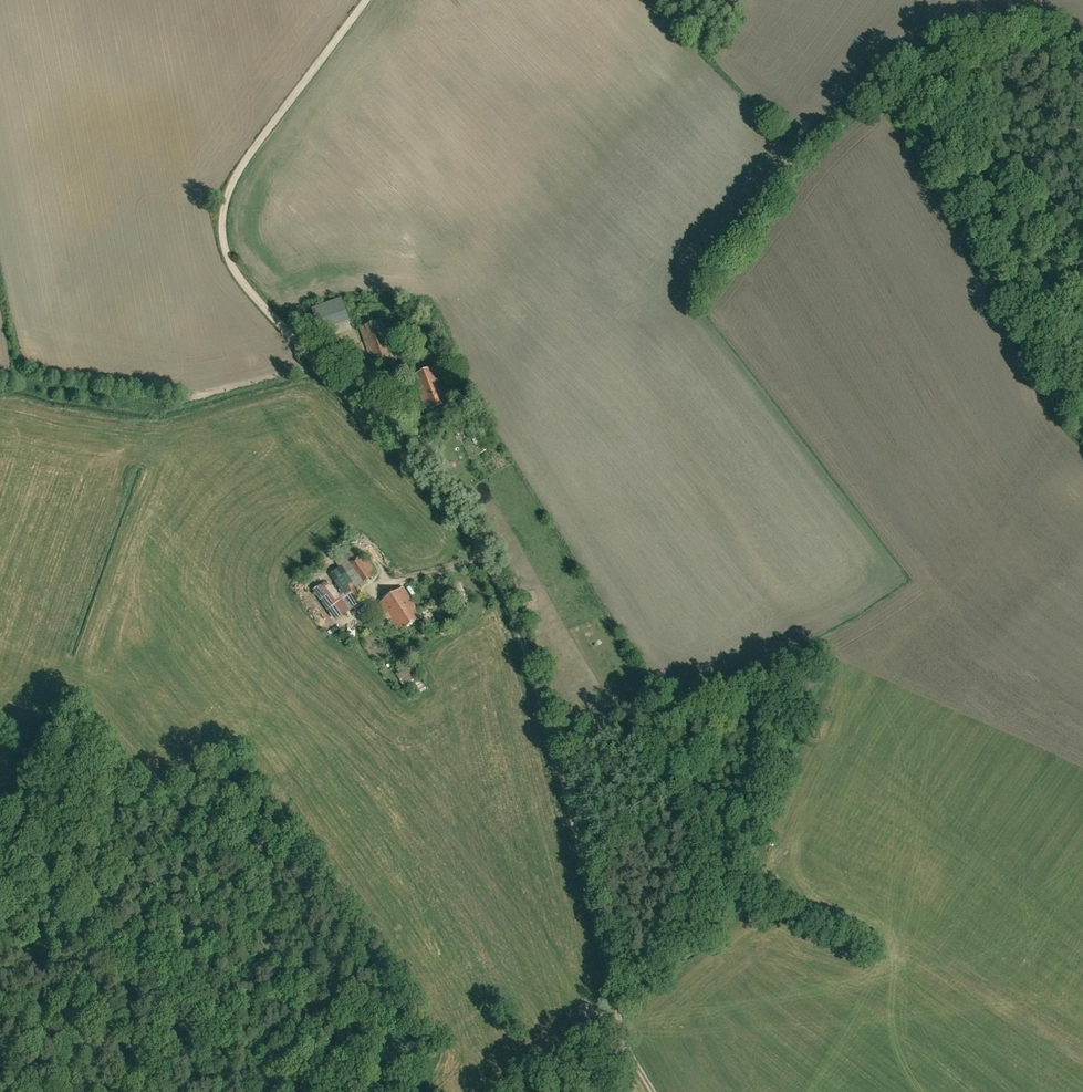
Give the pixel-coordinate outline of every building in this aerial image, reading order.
[(360,327),(375,369),(398,361),(382,319),(360,327)] [(450,401),(436,366),(413,375),(427,411),(450,401)] [(352,547),(335,560),(341,568),(358,556),(352,547)] [(363,553),(341,568),(355,587),(377,572),(363,553)] [(342,592),(344,596),(345,596),(353,607),(364,599),(355,587),(355,588),(352,584),(342,592)] [(326,585),(317,591),(337,618),(353,607),(345,596),(344,596),(337,600),(326,585)] [(401,631),(422,616),(403,587),(381,602),(401,631)] [(387,614),(381,618),(386,625),(392,622),(387,614)] [(415,682),(406,668),(396,673),(405,688),(415,682)] [(421,685),(424,691),(430,689),(427,682),(421,685)]
